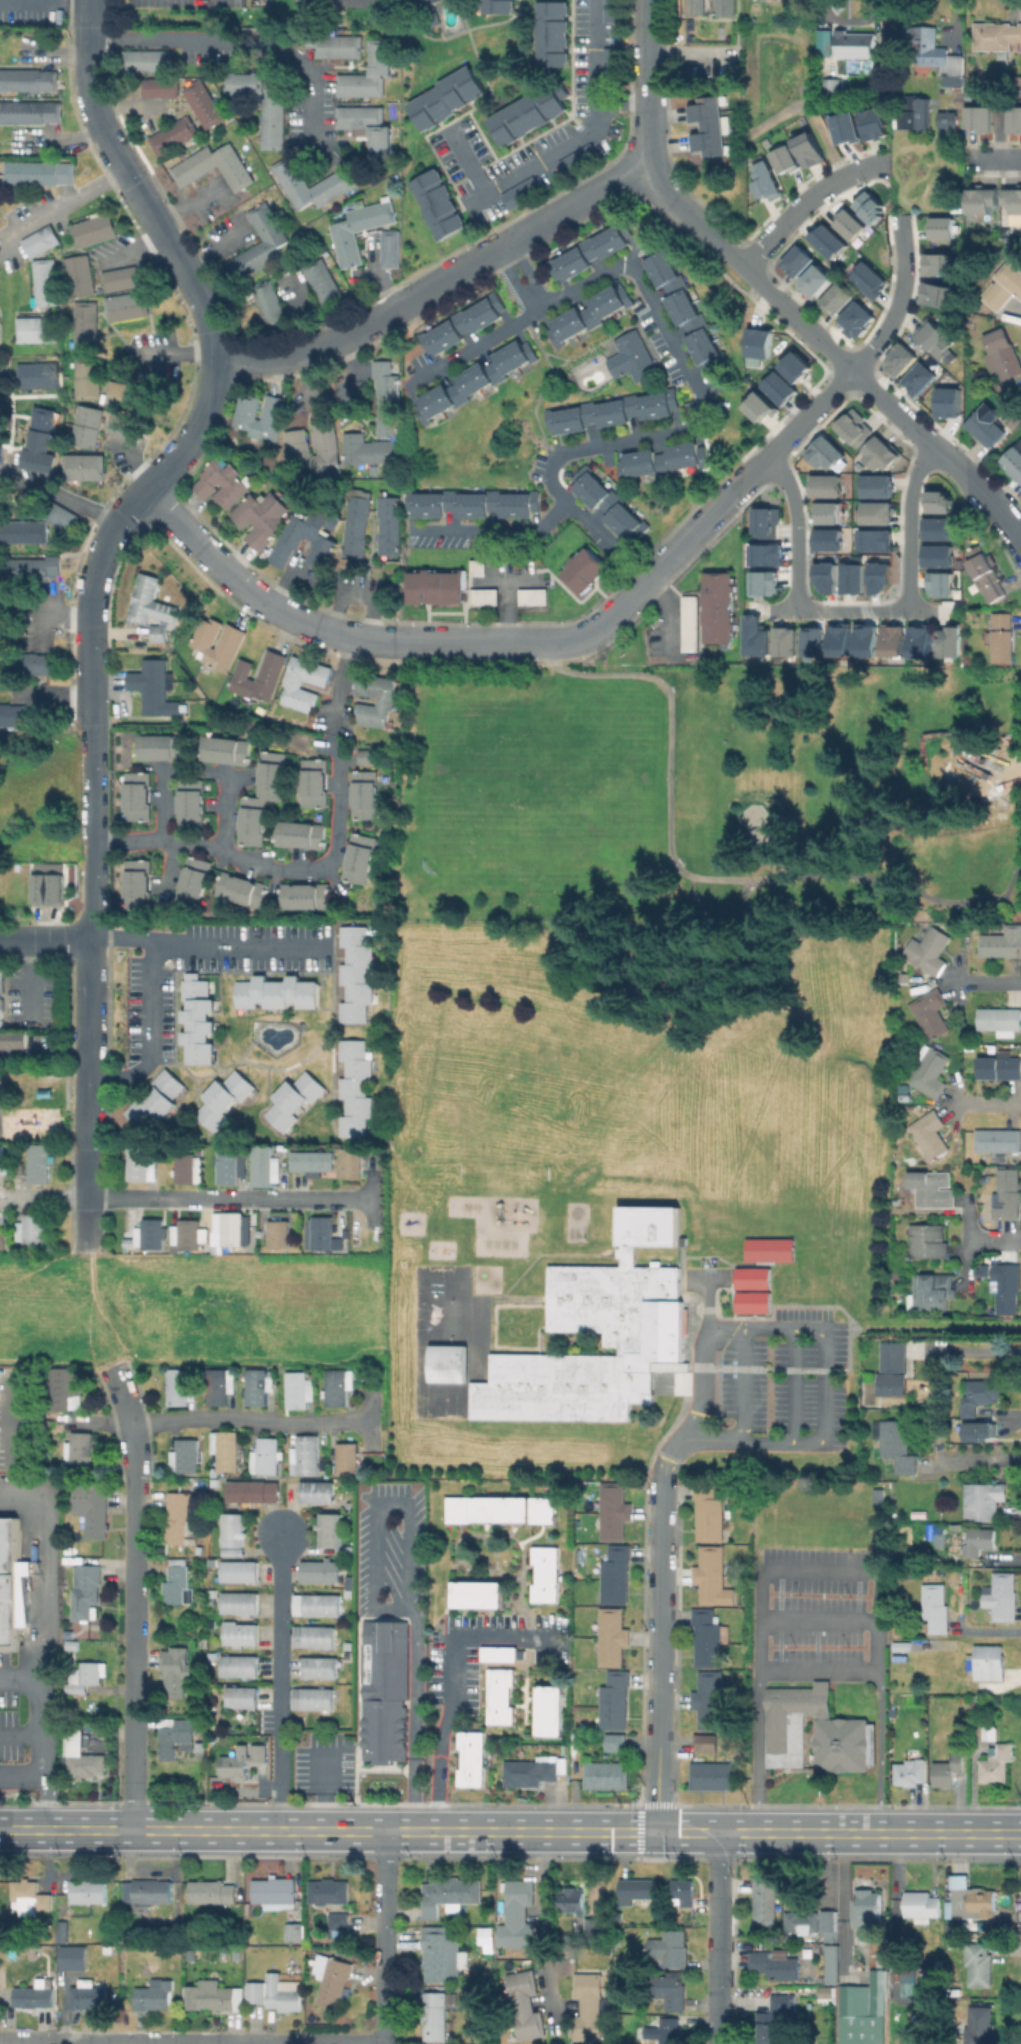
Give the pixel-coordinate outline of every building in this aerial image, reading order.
[(515,0),(484,0),(483,12),(514,14),(515,0)] [(685,16),(685,0),(706,0),(706,17),(685,16)] [(717,18),(717,0),(735,0),(735,18),(717,18)] [(569,1),(536,1),(536,66),(569,66),(569,1)] [(1020,22),(1020,42),(1013,42),(1013,50),(976,50),(976,22),(1012,22),(1013,24),(1020,25),(1020,22)] [(818,27),(826,27),(828,57),(820,57),(818,27)] [(947,52),(947,67),(910,67),(910,51),(903,51),(903,27),(935,27),(935,52),(947,52)] [(849,32),(878,33),(877,57),(875,57),(875,60),(861,60),(861,57),(839,57),(839,53),(837,53),(837,33),(837,28),(850,29),(849,32)] [(361,35),(315,35),(314,57),(361,58),(361,35)] [(336,96),(382,96),(382,77),(390,77),(390,39),(369,39),(369,73),(336,73),(336,96)] [(613,70),(614,48),(603,47),(602,70),(613,70)] [(167,78),(168,51),(123,50),(122,71),(155,72),(155,77),(167,78)] [(420,130),(469,107),(467,102),(484,93),(472,68),(405,99),(420,130)] [(945,88),(945,68),(966,68),(966,88),(945,88)] [(0,69),(0,91),(56,92),(56,69),(0,69)] [(282,149),(283,85),(263,85),(263,72),(227,72),(226,94),(261,94),(260,149),(282,149)] [(204,129),(224,118),(200,77),(181,89),(204,129)] [(141,97),(177,96),(177,78),(140,79),(141,97)] [(824,79),(841,79),(841,97),(824,97),(824,79)] [(500,145),(567,114),(555,89),(539,96),(537,92),(486,116),(500,145)] [(932,97),(931,128),(917,128),(917,132),(902,131),(902,128),(900,128),(901,110),(906,110),(907,94),(917,95),(918,97),(932,97)] [(721,95),(729,154),(694,158),(691,136),(701,135),(700,124),(687,125),(685,105),(698,103),(697,98),(721,95)] [(0,100),(0,123),(60,124),(61,101),(0,100)] [(382,106),(335,106),(335,128),(369,128),(369,159),(390,159),(390,126),(382,126),(382,106)] [(865,141),(888,135),(881,106),(857,112),(865,141)] [(838,146),(830,119),(836,117),(834,110),(846,107),(847,114),(854,112),(861,139),(838,146)] [(992,133),(992,140),(980,140),(980,133),(966,133),(966,108),(992,108),(992,133)] [(1009,110),(1020,110),(1020,138),(1009,138),(1009,110)] [(959,112),(958,139),(940,138),(941,111),(959,112)] [(198,133),(187,114),(146,137),(158,157),(198,133)] [(813,135),(825,161),(808,169),(796,143),(813,135)] [(233,141),(257,179),(238,191),(221,164),(184,187),(172,169),(211,144),(216,152),(233,141)] [(790,146),(801,166),(782,176),(771,156),(790,146)] [(306,187),(290,154),(270,164),(294,210),(313,201),(316,206),(355,186),(346,167),(306,187)] [(768,200),(782,195),(767,159),(750,166),(756,181),(750,183),(757,199),(766,195),(768,200)] [(73,161),(1,160),(1,183),(73,183),(73,161)] [(467,225),(437,167),(409,181),(439,240),(467,225)] [(997,194),(997,209),(989,209),(989,218),(966,218),(966,185),(984,185),(984,194),(997,194)] [(1019,186),(1020,186),(1020,219),(1011,218),(1011,209),(1003,209),(1003,192),(1019,192),(1019,186)] [(852,205),(872,225),(887,209),(867,189),(852,205)] [(261,242),(227,259),(237,278),(275,259),(271,250),(287,242),(265,200),(245,211),(261,242)] [(395,222),(390,200),(345,210),(347,219),(329,223),(339,268),(361,264),(354,231),(395,222)] [(853,243),(835,226),(841,220),(839,218),(847,209),(868,228),(853,243)] [(78,248),(116,236),(109,212),(70,224),(78,248)] [(635,234),(629,238),(632,243),(606,259),(603,254),(591,261),(594,265),(567,281),(564,276),(558,279),(547,261),(554,257),(556,260),(582,245),(580,242),(592,236),(593,238),(619,223),(618,221),(625,217),(635,234)] [(931,219),(954,219),(954,241),(931,241),(931,219)] [(846,245),(822,222),(807,238),(831,260),(846,245)] [(59,243),(50,224),(20,240),(29,258),(59,243)] [(380,267),(398,267),(397,230),(380,230),(380,267)] [(668,249),(681,274),(684,272),(691,286),(688,287),(701,312),(704,311),(711,326),(708,327),(721,352),(724,350),(728,359),(710,368),(706,362),(701,364),(687,337),(692,334),(686,323),(680,326),(666,298),(671,296),(665,284),(660,287),(646,259),(650,257),(647,250),(667,240),(671,248),(668,249)] [(813,258),(797,243),(779,263),(795,278),(813,258)] [(64,257),(70,297),(94,294),(88,253),(64,257)] [(953,275),(954,254),(923,253),(923,275),(953,275)] [(32,259),(34,306),(56,305),(53,258),(32,259)] [(322,307),(342,297),(322,258),(302,269),(322,307)] [(1011,259),(1020,267),(1020,297),(1016,293),(1000,312),(984,298),(986,296),(983,294),(994,281),(996,283),(1000,278),(997,276),(1011,259)] [(888,283),(864,260),(848,276),(873,300),(888,283)] [(832,278),(816,263),(797,283),(813,298),(832,278)] [(138,286),(135,265),(100,272),(104,292),(138,286)] [(284,320),(272,278),(252,284),(264,326),(284,320)] [(819,304),(842,279),(858,294),(834,319),(819,304)] [(953,287),(923,281),(919,303),(950,308),(953,287)] [(616,283),(619,289),(626,285),(636,303),(628,308),(627,305),(603,319),(604,321),(590,330),(589,327),(565,341),(566,343),(559,347),(549,330),(555,326),(552,321),(578,306),(582,311),(593,304),(590,299),(616,283)] [(507,307),(501,311),(504,317),(478,332),(475,327),(464,334),(467,339),(440,354),(436,348),(430,352),(420,334),(427,331),(428,333),(454,318),(453,316),(465,309),(466,311),(492,296),(491,294),(497,290),(507,307)] [(103,295),(105,321),(145,317),(143,292),(103,295)] [(855,338),(875,317),(855,299),(836,321),(855,338)] [(96,301),(73,301),(73,348),(96,348),(96,301)] [(56,316),(15,317),(15,343),(57,342),(56,316)] [(942,363),(913,337),(930,319),(954,341),(949,348),(952,351),(942,363)] [(1013,342),(1020,361),(1020,373),(1004,380),(999,369),(992,372),(985,354),(991,352),(984,335),(1006,326),(1013,342)] [(747,357),(751,329),(763,331),(764,327),(774,329),(770,360),(747,357)] [(638,328),(660,371),(638,382),(632,370),(617,378),(607,359),(622,352),(615,339),(638,328)] [(521,339),(524,344),(530,340),(540,358),(533,363),(531,360),(507,374),(508,376),(494,384),(494,382),(470,396),(471,398),(457,406),(456,404),(432,418),(433,420),(426,424),(416,407),(421,404),(418,398),(445,383),(448,388),(459,381),(456,376),(483,361),(486,366),(497,359),(494,354),(521,339)] [(881,363),(896,378),(916,357),(901,342),(881,363)] [(812,367),(794,350),(779,367),(797,383),(812,367)] [(97,398),(97,360),(73,360),(74,399),(97,398)] [(397,436),(397,374),(390,374),(390,360),(374,360),(374,436),(397,436)] [(907,392),(914,399),(936,375),(920,360),(902,380),(910,388),(907,392)] [(17,363),(17,388),(55,388),(56,361),(28,361),(28,363),(17,363)] [(797,390),(775,370),(760,386),(781,406),(797,390)] [(138,410),(142,386),(107,380),(103,404),(138,410)] [(677,387),(680,407),(673,408),(673,414),(644,419),(643,414),(630,416),(631,422),(601,427),(600,421),(587,423),(588,429),(557,435),(556,428),(550,429),(546,409),(556,408),(557,410),(583,406),(582,403),(598,400),(599,403),(623,399),(623,396),(641,393),(641,396),(668,391),(668,388),(677,387)] [(959,417),(959,388),(936,387),(935,416),(959,417)] [(760,423),(776,408),(759,390),(743,406),(760,423)] [(290,398),(279,442),(250,434),(251,429),(235,425),(243,394),(248,396),(249,394),(263,397),(258,417),(263,418),(269,392),(290,398)] [(102,409),(78,404),(70,444),(94,449),(102,409)] [(25,468),(51,472),(54,453),(47,452),(53,409),(30,405),(22,461),(26,462),(25,468)] [(1007,430),(991,447),(968,424),(984,407),(1007,430)] [(833,425),(854,448),(873,430),(852,408),(833,425)] [(104,431),(129,441),(137,420),(111,411),(104,431)] [(336,420),(343,471),(292,478),(286,430),(306,427),(308,440),(310,440),(311,454),(319,453),(317,441),(316,441),(313,423),(336,420)] [(907,457),(889,476),(883,470),(876,477),(864,466),(869,461),(860,451),(880,431),(907,457)] [(342,463),(393,462),(392,440),(363,441),(363,432),(341,432),(342,463)] [(804,453),(827,474),(845,454),(822,433),(804,453)] [(698,441),(699,447),(706,445),(710,466),(702,467),(701,464),(673,469),(674,472),(659,474),(658,472),(630,477),(631,479),(623,481),(620,460),(626,459),(625,454),(655,448),(656,454),(670,452),(668,446),(698,441)] [(1018,443),(1020,446),(1020,479),(1002,460),(1018,443)] [(103,454),(63,453),(62,478),(102,479),(103,454)] [(218,456),(228,466),(233,461),(243,472),(241,475),(252,488),(230,509),(224,504),(223,505),(214,495),(224,486),(221,483),(218,486),(220,488),(207,500),(194,486),(204,476),(202,474),(208,468),(206,467),(218,456)] [(593,471),(612,490),(614,488),(626,500),(624,502),(643,521),(645,519),(651,525),(637,540),(632,535),(627,539),(606,518),(610,514),(600,504),(596,509),(574,487),(579,483),(574,478),(589,463),(595,469),(593,471)] [(840,475),(810,474),(810,497),(840,497),(840,475)] [(860,497),(890,497),(890,474),(860,474),(860,497)] [(359,559),(371,491),(350,488),(338,555),(359,559)] [(417,492),(443,492),(443,490),(461,490),(461,492),(487,493),(486,489),(504,490),(504,492),(530,493),(530,490),(541,490),(541,511),(534,511),(534,517),(503,517),(503,511),(490,511),(490,517),(459,516),(459,510),(446,510),(446,516),(415,516),(415,510),(408,510),(408,489),(417,490),(417,492)] [(274,490),(292,508),(283,517),(285,519),(280,524),(282,526),(276,531),(278,533),(276,535),(277,535),(273,539),(273,540),(261,552),(247,537),(258,527),(253,522),(246,528),(232,513),(254,492),(263,501),(274,490)] [(952,513),(952,496),(945,496),(945,491),(927,490),(926,513),(952,513)] [(397,555),(398,497),(376,496),(375,555),(397,555)] [(845,501),(844,523),(821,522),(821,511),(816,511),(817,501),(845,501)] [(891,502),(860,501),(860,524),(891,525),(891,502)] [(46,523),(70,532),(78,513),(53,503),(46,523)] [(777,507),(751,507),(752,538),(777,538),(777,507)] [(324,508),(331,511),(344,518),(336,531),(325,525),(321,533),(339,542),(324,569),(307,559),(313,548),(311,547),(315,541),(307,536),(306,539),(305,538),(299,550),(296,548),(285,568),(269,560),(295,512),(307,519),(313,509),(321,513),(324,508)] [(922,539),(951,540),(952,518),(922,518),(922,539)] [(48,520),(3,520),(4,543),(48,542),(48,520)] [(841,551),(841,529),(814,528),(814,538),(810,538),(810,550),(841,551)] [(890,551),(891,530),(860,529),(859,550),(890,551)] [(750,565),(781,564),(781,543),(750,544),(750,565)] [(952,545),(922,545),(922,567),(952,567),(952,545)] [(979,545),(983,553),(986,551),(1001,579),(999,579),(1007,593),(992,602),(984,587),(985,587),(980,578),(977,579),(968,562),(972,560),(967,551),(979,545)] [(559,571),(579,594),(607,569),(587,546),(559,571)] [(59,577),(59,556),(6,556),(6,577),(59,577)] [(813,562),(813,585),(819,585),(820,593),(835,593),(835,562),(813,562)] [(868,593),(888,593),(888,562),(868,562),(868,593)] [(862,563),(840,563),(840,594),(862,594),(862,563)] [(750,571),(751,595),(777,594),(776,570),(750,571)] [(464,604),(464,571),(406,571),(406,604),(464,604)] [(702,642),(732,642),(732,572),(702,572),(702,642)] [(952,572),(927,572),(926,596),(952,596),(952,572)] [(180,612),(176,626),(148,618),(145,627),(125,622),(138,573),(162,579),(155,605),(180,612)] [(517,589),(517,605),(546,604),(545,588),(517,589)] [(497,589),(469,589),(469,605),(497,605),(497,589)] [(680,651),(696,651),(697,596),(680,596),(680,651)] [(1013,612),(1013,630),(1015,630),(1015,662),(994,662),(994,612),(1013,612)] [(743,655),(769,655),(769,629),(760,630),(760,614),(743,615),(743,655)] [(205,616),(212,620),(213,617),(226,622),(214,646),(217,647),(230,622),(248,631),(227,673),(202,661),(206,652),(191,644),(205,616)] [(849,656),(849,626),(828,625),(827,656),(849,656)] [(902,657),(903,626),(882,625),(881,656),(902,657)] [(150,644),(150,626),(167,626),(167,644),(150,644)] [(822,656),(822,626),(800,626),(800,656),(822,656)] [(857,626),(877,626),(877,656),(857,657),(857,626)] [(930,626),(908,626),(907,658),(929,659),(930,626)] [(795,656),(796,627),(773,627),(772,656),(795,656)] [(965,627),(965,665),(938,665),(938,627),(965,627)] [(289,656),(272,702),(254,695),(252,698),(229,688),(241,657),(256,662),(250,677),(257,679),(269,648),(289,656)] [(53,654),(16,653),(15,674),(53,675),(53,654)] [(334,668),(328,686),(305,679),(302,687),(321,693),(317,705),(314,704),(311,712),(282,702),(287,686),(285,685),(295,655),(334,668)] [(170,658),(170,698),(187,698),(187,717),(143,716),(144,691),(125,691),(126,670),(145,670),(145,658),(170,658)] [(399,679),(394,711),(391,710),(388,727),(358,723),(359,714),(357,714),(358,702),(377,705),(379,697),(355,694),(358,673),(399,679)] [(28,726),(0,726),(0,703),(13,703),(13,705),(29,705),(28,726)] [(184,760),(184,735),(136,734),(135,760),(184,760)] [(249,739),(247,768),(199,765),(201,735),(249,739)] [(293,768),(291,786),(284,785),(282,798),(255,795),(260,749),(287,753),(286,767),(293,768)] [(328,757),(325,809),(297,807),(300,756),(328,757)] [(380,768),(380,824),(347,824),(348,768),(380,768)] [(123,820),(148,821),(149,772),(124,772),(123,820)] [(202,825),(201,779),(176,780),(177,826),(202,825)] [(265,802),(260,849),(237,846),(242,799),(265,802)] [(326,824),(324,851),(274,846),(276,819),(326,824)] [(382,838),(369,887),(337,879),(350,830),(382,838)] [(210,861),(185,855),(173,900),(197,907),(210,861)] [(124,908),(149,907),(148,859),(124,860),(124,908)] [(272,884),(262,912),(211,895),(220,867),(272,884)] [(67,870),(67,905),(34,905),(35,870),(67,870)] [(330,884),(330,910),(277,910),(277,884),(330,884)] [(953,936),(940,956),(949,962),(940,977),(914,960),(913,961),(903,955),(915,937),(922,942),(934,924),(953,936)] [(1006,924),(1020,924),(1020,956),(980,956),(980,934),(1006,934),(1006,924)] [(365,1022),(365,1003),(371,1003),(371,983),(365,983),(366,965),(371,965),(371,944),(366,944),(366,926),(339,925),(339,947),(345,947),(344,964),(338,964),(338,985),(344,985),(344,1002),(339,1002),(338,1022),(365,1022)] [(213,1063),(213,1043),(208,1043),(207,1034),(214,1034),(213,1020),(207,1021),(207,1012),(214,1011),(213,998),(208,999),(207,980),(197,980),(197,972),(181,972),(182,1000),(186,1000),(187,1009),(180,1009),(181,1022),(186,1022),(187,1031),(180,1031),(181,1045),(186,1045),(186,1064),(213,1063)] [(911,973),(911,982),(895,982),(895,972),(911,973)] [(317,1007),(317,980),(298,980),(298,974),(285,974),(285,980),(265,981),(265,974),(253,974),(253,981),(234,981),(234,1007),(254,1007),(254,1002),(263,1002),(263,1007),(288,1007),(288,1002),(296,1002),(296,1008),(317,1007)] [(952,1029),(932,1041),(911,1004),(939,987),(949,1003),(940,1008),(952,1029)] [(979,1007),(1020,1008),(1020,1030),(1016,1030),(1016,1037),(999,1037),(999,1030),(979,1030),(979,1007)] [(26,1051),(0,1051),(0,1034),(26,1034),(26,1051)] [(337,1136),(364,1137),(364,1118),(370,1118),(371,1097),(368,1097),(369,1040),(338,1039),(338,1061),(344,1061),(344,1077),(338,1077),(338,1098),(344,1098),(344,1115),(337,1115),(337,1136)] [(927,1044),(931,1047),(933,1045),(952,1057),(939,1077),(949,1084),(939,1100),(910,1082),(920,1066),(915,1063),(927,1044)] [(1013,1056),(1020,1057),(1020,1079),(980,1078),(980,1056),(998,1056),(998,1049),(1013,1049),(1013,1056)] [(184,1086),(165,1068),(123,1112),(140,1129),(154,1114),(160,1120),(176,1104),(171,1100),(184,1086)] [(217,1079),(201,1096),(205,1100),(192,1114),(212,1132),(226,1117),(225,1115),(252,1085),(234,1069),(222,1082),(217,1079)] [(262,1115),(283,1133),(296,1118),(292,1114),(305,1100),(310,1104),(325,1088),(304,1070),(292,1083),(287,1079),(271,1097),(275,1100),(262,1115)] [(900,1101),(900,1085),(912,1085),(912,1101),(900,1101)] [(951,1149),(927,1165),(913,1143),(918,1140),(909,1126),(936,1108),(946,1124),(939,1130),(951,1149)] [(976,1129),(1020,1129),(1020,1152),(976,1151),(976,1129)] [(53,1141),(53,1184),(26,1184),(26,1141),(53,1141)] [(246,1156),(246,1176),(239,1176),(238,1188),(217,1188),(218,1144),(239,1144),(239,1156),(246,1156)] [(159,1148),(158,1182),(127,1181),(128,1147),(159,1148)] [(279,1158),(279,1183),(274,1183),(274,1188),(251,1188),(251,1147),(274,1147),(274,1158),(279,1158)] [(203,1149),(203,1186),(174,1186),(175,1148),(203,1149)] [(337,1149),(337,1172),(291,1172),(291,1148),(337,1149)] [(365,1148),(365,1183),(342,1183),(342,1148),(365,1148)] [(1020,1191),(1020,1219),(994,1219),(994,1202),(996,1202),(996,1168),(1020,1168),(1020,1191)] [(952,1172),(951,1187),(941,1187),(941,1189),(956,1189),(955,1207),(917,1207),(917,1187),(909,1187),(910,1172),(952,1172)] [(638,1248),(621,1247),(621,1234),(623,1234),(624,1208),(680,1208),(680,1246),(638,1246),(638,1248)] [(44,1215),(44,1257),(22,1257),(22,1245),(14,1245),(14,1226),(22,1226),(22,1215),(44,1215)] [(242,1232),(242,1248),(221,1248),(221,1232),(213,1232),(213,1215),(242,1216),(242,1232)] [(334,1215),(333,1250),(311,1250),(311,1215),(334,1215)] [(165,1218),(165,1251),(133,1251),(133,1226),(142,1226),(142,1218),(165,1218)] [(292,1218),(292,1251),(268,1251),(269,1218),(292,1218)] [(201,1219),(201,1226),(207,1226),(207,1244),(201,1244),(201,1251),(171,1251),(171,1226),(176,1226),(176,1219),(201,1219)] [(949,1242),(949,1258),(910,1258),(911,1224),(945,1224),(945,1242),(949,1242)] [(796,1237),(796,1262),(745,1261),(746,1236),(796,1237)] [(681,1301),(646,1301),(646,1361),(685,1361),(685,1363),(688,1363),(688,1371),(655,1371),(655,1404),(634,1404),(634,1422),(473,1421),(473,1384),(491,1384),(492,1355),(619,1355),(619,1348),(605,1348),(605,1334),(549,1333),(550,1266),(621,1267),(621,1247),(638,1248),(638,1265),(661,1265),(661,1268),(681,1268),(681,1301)] [(1020,1264),(1020,1291),(1018,1291),(1018,1314),(998,1314),(998,1281),(992,1281),(992,1263),(1020,1264)] [(766,1264),(766,1289),(732,1289),(733,1264),(766,1264)] [(953,1274),(953,1292),(939,1292),(939,1294),(948,1294),(948,1309),(916,1309),(916,1274),(953,1274)] [(766,1291),(766,1317),(733,1317),(733,1291),(766,1291)] [(681,1301),(681,1303),(685,1303),(685,1361),(646,1361),(646,1301),(681,1301)] [(908,1341),(907,1396),(880,1395),(880,1373),(882,1373),(882,1341),(908,1341)] [(469,1345),(468,1382),(431,1381),(432,1344),(469,1345)] [(52,1410),(52,1367),(72,1367),(72,1369),(82,1369),(82,1411),(52,1410)] [(196,1378),(196,1400),(190,1400),(190,1405),(169,1405),(169,1368),(190,1368),(190,1378),(196,1378)] [(276,1376),(275,1391),(268,1390),(267,1406),(247,1405),(248,1368),(268,1369),(268,1376),(276,1376)] [(236,1369),(236,1393),(229,1392),(229,1405),(209,1405),(210,1369),(236,1369)] [(355,1370),(355,1389),(348,1389),(348,1406),(327,1406),(327,1397),(323,1397),(324,1389),(327,1389),(327,1369),(348,1369),(348,1370),(355,1370)] [(315,1379),(315,1400),(309,1400),(309,1408),(288,1408),(287,1372),(308,1372),(308,1379),(315,1379)] [(977,1416),(961,1416),(962,1397),(967,1398),(968,1379),(1002,1379),(1001,1403),(977,1403),(977,1416)] [(1001,1419),(1001,1438),(982,1438),(982,1443),(966,1443),(967,1420),(982,1419),(1001,1419)] [(917,1455),(918,1473),(896,1473),(896,1456),(882,1456),(882,1438),(874,1438),(874,1420),(910,1420),(910,1455),(917,1455)] [(239,1431),(239,1471),(218,1471),(218,1453),(212,1453),(212,1431),(239,1431)] [(94,1432),(93,1473),(72,1473),(72,1463),(66,1463),(66,1441),(72,1441),(72,1432),(94,1432)] [(320,1435),(320,1475),(299,1475),(298,1466),(292,1466),(292,1447),(298,1447),(298,1435),(320,1435)] [(280,1438),(278,1474),(251,1472),(253,1450),(258,1451),(259,1437),(280,1438)] [(199,1439),(199,1473),(177,1473),(178,1470),(171,1470),(172,1451),(178,1451),(178,1439),(199,1439)] [(359,1443),(359,1473),(338,1473),(338,1443),(359,1443)] [(281,1480),(281,1504),(224,1503),(224,1479),(281,1480)] [(335,1479),(335,1503),(298,1503),(299,1479),(335,1479)] [(634,1503),(633,1520),(626,1520),(626,1541),(602,1540),(602,1518),(597,1517),(597,1511),(602,1511),(602,1482),(626,1483),(625,1502),(634,1503)] [(1008,1482),(1008,1501),(999,1500),(999,1520),(965,1520),(965,1482),(1008,1482)] [(725,1499),(725,1541),(698,1541),(698,1499),(695,1499),(695,1483),(703,1483),(703,1486),(718,1486),(718,1499),(725,1499)] [(104,1484),(103,1540),(87,1540),(87,1515),(77,1515),(77,1484),(104,1484)] [(885,1489),(885,1503),(875,1503),(875,1489),(885,1489)] [(193,1492),(192,1504),(190,1504),(190,1522),(187,1522),(187,1544),(166,1544),(167,1519),(169,1519),(169,1491),(193,1492)] [(444,1497),(553,1497),(553,1523),(444,1522),(444,1497)] [(247,1510),(247,1556),(221,1556),(221,1510),(247,1510)] [(343,1511),(343,1548),(318,1548),(319,1511),(343,1511)] [(21,1646),(0,1646),(0,1517),(22,1517),(22,1561),(34,1561),(34,1575),(25,1576),(30,1626),(21,1627),(21,1646)] [(969,1528),(996,1529),(996,1542),(999,1542),(999,1548),(996,1548),(996,1549),(981,1548),(981,1557),(964,1557),(964,1546),(961,1546),(962,1529),(969,1529),(969,1528)] [(632,1544),(632,1562),(629,1562),(630,1603),(603,1603),(603,1560),(610,1561),(610,1544),(632,1544)] [(725,1545),(725,1604),(701,1604),(701,1584),(694,1584),(694,1565),(701,1565),(701,1545),(725,1545)] [(530,1546),(556,1547),(555,1603),(528,1602),(529,1583),(533,1584),(533,1564),(529,1564),(530,1546)] [(188,1557),(188,1565),(190,1565),(190,1588),(185,1588),(185,1603),(164,1603),(164,1580),(170,1580),(170,1565),(171,1565),(171,1557),(188,1557)] [(260,1560),(260,1584),(220,1584),(220,1560),(260,1560)] [(343,1561),(342,1585),(299,1585),(300,1561),(343,1561)] [(99,1585),(99,1604),(93,1604),(92,1619),(82,1619),(82,1621),(73,1621),(75,1564),(102,1565),(102,1585),(99,1585)] [(1016,1572),(1016,1592),(1017,1592),(1017,1621),(994,1621),(994,1619),(984,1619),(984,1607),(983,1607),(984,1593),(994,1593),(994,1572),(1016,1572)] [(450,1581),(500,1581),(500,1607),(450,1607),(450,1581)] [(946,1584),(947,1605),(949,1605),(949,1633),(930,1633),(930,1618),(924,1618),(924,1584),(946,1584)] [(262,1592),(261,1615),(221,1615),(221,1591),(262,1592)] [(341,1593),(341,1616),(292,1615),(292,1593),(341,1593)] [(632,1628),(632,1646),(624,1646),(624,1666),(600,1666),(601,1608),(625,1608),(624,1628),(632,1628)] [(723,1623),(723,1667),(696,1666),(696,1625),(693,1625),(694,1608),(716,1608),(716,1623),(723,1623)] [(406,1761),(397,1760),(397,1766),(374,1765),(374,1760),(360,1760),(361,1680),(368,1680),(368,1652),(362,1652),(362,1618),(408,1618),(406,1761)] [(260,1622),(260,1646),(222,1646),(222,1622),(260,1622)] [(337,1624),(337,1648),(291,1648),(291,1624),(337,1624)] [(894,1652),(894,1642),(911,1642),(911,1652),(894,1652)] [(1005,1654),(1004,1680),(975,1680),(975,1645),(1004,1645),(1003,1654),(1005,1654)] [(190,1672),(190,1697),(165,1697),(165,1671),(158,1671),(158,1646),(190,1647),(190,1672)] [(478,1646),(514,1646),(514,1661),(478,1660),(478,1646)] [(260,1654),(260,1678),(220,1678),(220,1654),(260,1654)] [(341,1657),(341,1679),(300,1679),(300,1656),(341,1657)] [(101,1662),(101,1670),(102,1670),(102,1684),(88,1684),(88,1693),(68,1693),(68,1683),(81,1683),(81,1678),(82,1678),(82,1662),(101,1662)] [(512,1668),(486,1668),(485,1724),(511,1725),(512,1706),(508,1706),(508,1686),(512,1686),(512,1668)] [(631,1670),(631,1687),(627,1687),(627,1729),(601,1729),(601,1686),(609,1686),(609,1670),(631,1670)] [(724,1670),(723,1729),(700,1729),(700,1710),(693,1709),(693,1690),(699,1691),(700,1670),(724,1670)] [(827,1680),(827,1717),(865,1718),(864,1770),(812,1770),(813,1714),(801,1714),(801,1767),(763,1766),(764,1686),(811,1687),(811,1679),(827,1680)] [(260,1686),(260,1711),(224,1710),(225,1685),(260,1686)] [(561,1686),(560,1735),(534,1735),(535,1685),(561,1686)] [(336,1686),(336,1712),(290,1712),(290,1686),(336,1686)] [(196,1720),(196,1741),(178,1741),(178,1759),(160,1758),(160,1726),(175,1726),(175,1719),(196,1720)] [(1012,1743),(1013,1761),(1007,1761),(1007,1783),(997,1783),(997,1785),(990,1785),(990,1782),(980,1782),(980,1759),(990,1759),(990,1756),(989,1756),(989,1742),(982,1742),(982,1726),(998,1726),(998,1742),(1012,1743)] [(456,1731),(482,1731),(481,1787),(455,1787),(455,1768),(459,1768),(459,1748),(456,1748),(456,1731)] [(603,1732),(623,1733),(623,1751),(602,1751),(603,1732)] [(691,1733),(715,1733),(714,1751),(691,1751),(691,1733)] [(249,1754),(252,1754),(253,1744),(267,1744),(267,1763),(249,1763),(249,1780),(239,1780),(239,1782),(235,1781),(235,1780),(234,1780),(234,1777),(222,1777),(222,1755),(239,1756),(239,1744),(250,1744),(249,1754)] [(964,1753),(964,1772),(955,1771),(955,1786),(934,1786),(934,1762),(952,1762),(953,1753),(964,1753)] [(107,1755),(107,1773),(97,1773),(97,1777),(85,1777),(85,1780),(78,1780),(78,1776),(69,1776),(69,1754),(107,1755)] [(553,1756),(553,1762),(559,1762),(559,1781),(542,1781),(542,1787),(506,1786),(506,1761),(538,1761),(538,1756),(553,1756)] [(917,1759),(917,1764),(926,1764),(926,1782),(918,1782),(919,1786),(905,1787),(905,1785),(895,1785),(895,1763),(906,1763),(906,1759),(917,1759)] [(581,1762),(604,1762),(604,1789),(581,1789),(581,1762)] [(604,1762),(626,1762),(626,1789),(604,1789),(604,1762)] [(688,1762),(711,1762),(710,1789),(688,1789),(688,1762)] [(711,1762),(733,1762),(733,1789),(710,1789),(711,1762)] [(984,1887),(984,1890),(996,1890),(996,1917),(947,1917),(947,1900),(954,1900),(954,1888),(952,1888),(952,1875),(970,1875),(970,1887),(984,1887)] [(461,1876),(461,1879),(483,1879),(483,1903),(463,1903),(463,1911),(448,1911),(448,1903),(439,1903),(439,1919),(424,1919),(424,1882),(435,1882),(435,1879),(443,1879),(443,1876),(461,1876)] [(297,1877),(297,1902),(283,1902),(283,1910),(266,1910),(266,1901),(253,1902),(253,1879),(274,1879),(274,1877),(297,1877)] [(778,1877),(777,1924),(755,1924),(756,1877),(778,1877)] [(32,1878),(32,1880),(40,1881),(40,1894),(54,1894),(53,1910),(26,1910),(26,1899),(13,1899),(13,1880),(24,1880),(24,1878),(32,1878)] [(337,1880),(350,1880),(350,1903),(329,1903),(329,1905),(310,1905),(310,1880),(325,1880),(325,1878),(337,1878),(337,1880)] [(658,1879),(658,1898),(634,1898),(634,1905),(621,1905),(621,1878),(658,1879)] [(174,1880),(173,1902),(158,1902),(158,1905),(143,1905),(143,1902),(124,1901),(125,1879),(174,1880)] [(237,1884),(236,1902),(191,1902),(191,1879),(225,1880),(224,1884),(237,1884)] [(536,1880),(535,1905),(528,1905),(528,1922),(536,1922),(535,1947),(513,1947),(513,1953),(499,1952),(499,1939),(507,1939),(508,1879),(536,1880)] [(695,1879),(694,1906),(673,1906),(673,1879),(695,1879)] [(109,1881),(109,1902),(74,1902),(74,1881),(109,1881)] [(585,1887),(585,1914),(579,1914),(579,1911),(559,1912),(558,1891),(567,1891),(567,1887),(585,1887)] [(874,1888),(874,1892),(881,1892),(882,1922),(855,1923),(854,1900),(857,1900),(857,1889),(874,1888)] [(941,1896),(941,1917),(906,1916),(907,1892),(931,1892),(931,1896),(941,1896)] [(802,1915),(810,1915),(810,1911),(820,1911),(821,1932),(811,1932),(812,1935),(800,1935),(800,1931),(786,1931),(786,1911),(802,1911),(802,1915)] [(350,1912),(350,1929),(330,1929),(331,1912),(350,1912)] [(823,1931),(823,1913),(838,1913),(838,1931),(823,1931)] [(583,1934),(599,1935),(599,1919),(584,1918),(583,1934)] [(55,1942),(66,1942),(67,1921),(56,1920),(55,1942)] [(305,1923),(305,1941),(287,1940),(287,1923),(305,1923)] [(495,1927),(494,1952),(485,1952),(485,1944),(480,1944),(480,1927),(495,1927)] [(687,1930),(687,1946),(689,1946),(689,1967),(664,1966),(664,1958),(649,1958),(649,1938),(664,1938),(664,1929),(687,1930)] [(461,1938),(461,1981),(427,1981),(427,1948),(424,1948),(424,1932),(450,1932),(450,1938),(461,1938)] [(994,1953),(993,1987),(970,1986),(970,1965),(967,1965),(967,1942),(990,1943),(990,1953),(994,1953)] [(88,1945),(88,1969),(62,1970),(62,1945),(88,1945)] [(234,1961),(234,1951),(242,1951),(242,1961),(234,1961)] [(800,1956),(800,1979),(770,1979),(770,1972),(751,1972),(751,1951),(771,1951),(771,1956),(800,1956)] [(354,1963),(350,1978),(348,1977),(340,2009),(317,2003),(326,1971),(316,1968),(319,1954),(354,1963)] [(943,1968),(942,1976),(938,1976),(938,1995),(917,1994),(918,1966),(938,1967),(938,1968),(943,1968)] [(532,1995),(535,2011),(542,2010),(547,2035),(520,2040),(507,1974),(534,1968),(539,1994),(532,1995)] [(886,1969),(886,2043),(842,2043),(842,1988),(869,1989),(869,1994),(874,1994),(874,1969),(886,1969)] [(914,1969),(900,1969),(899,1996),(913,1996),(914,1969)] [(303,1980),(303,2011),(280,2011),(280,2007),(268,2007),(268,2002),(245,2002),(245,1985),(249,1985),(248,1981),(268,1981),(268,1972),(281,1972),(282,1980),(303,1980)] [(682,1972),(682,1984),(686,1984),(686,2011),(666,2010),(667,1997),(653,1997),(653,1975),(668,1975),(669,1972),(682,1972)] [(603,1973),(602,2040),(575,2040),(575,2015),(583,2015),(582,1998),(575,1998),(576,1973),(603,1973)] [(37,1977),(56,1978),(56,1987),(56,2007),(15,2006),(15,1987),(37,1988),(37,1977)] [(174,1979),(174,1990),(171,1990),(171,2007),(149,2007),(149,2010),(136,2010),(136,1987),(163,1987),(163,1979),(174,1979)] [(95,1980),(95,1986),(108,1986),(108,2008),(85,2008),(85,2009),(72,2009),(72,1986),(81,1986),(81,1980),(95,1980)] [(236,1988),(235,2011),(224,2010),(224,2009),(187,2008),(187,1986),(236,1988)] [(834,1989),(834,1999),(819,1999),(819,1989),(834,1989)] [(459,1993),(459,2005),(447,2005),(447,2040),(426,2040),(426,2030),(425,2030),(425,2006),(426,2006),(426,1992),(447,1992),(447,1993),(459,1993)] [(783,2038),(783,2043),(762,2043),(761,2024),(758,2024),(758,2011),(772,2011),(772,1994),(797,1994),(797,2009),(787,2009),(787,2034),(781,2034),(781,2038),(783,2038)] [(989,2039),(989,2043),(966,2043),(966,2027),(970,2027),(970,2006),(993,2007),(992,2039),(989,2039)] [(684,2026),(683,2043),(680,2043),(661,2043),(661,2038),(646,2038),(646,2020),(661,2021),(661,2017),(680,2017),(680,2026),(684,2026)]
